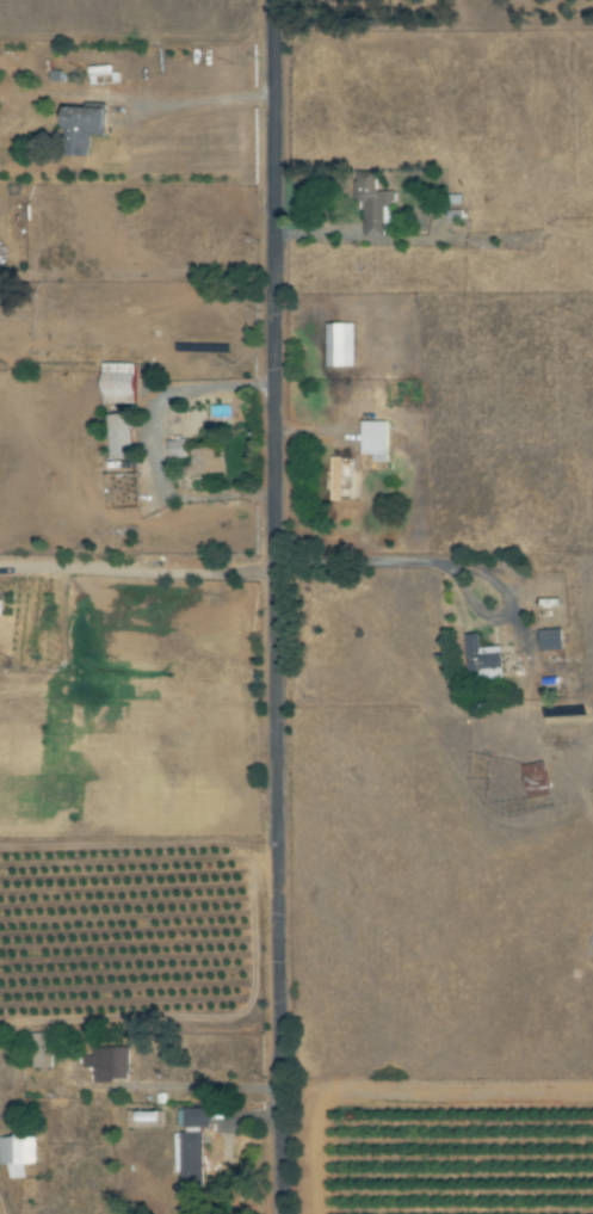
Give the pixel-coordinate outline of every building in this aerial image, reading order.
[(90,157),(89,137),(106,137),(105,107),(64,108),(65,157),(90,157)] [(364,236),(393,236),(393,192),(376,192),(376,174),(355,174),(355,201),(363,201),(364,236)] [(326,325),(327,368),(353,368),(353,324),(326,325)] [(103,405),(135,404),(135,364),(102,364),(103,405)] [(132,459),(130,415),(108,415),(110,460),(132,459)] [(387,423),(362,422),(362,455),(373,455),(373,462),(386,463),(387,423)] [(168,442),(169,459),(186,458),(185,441),(168,442)] [(188,479),(223,477),(222,457),(215,457),(215,449),(191,450),(192,466),(187,466),(188,479)] [(359,501),(360,461),(333,461),(333,471),(323,471),(323,492),(333,492),(333,501),(359,501)] [(539,632),(541,652),(563,650),(561,629),(539,632)] [(480,648),(480,635),(466,635),(468,678),(502,676),(501,647),(480,648)] [(550,797),(545,763),(522,766),(527,800),(550,797)] [(51,1032),(31,1032),(32,1068),(52,1068),(51,1032)] [(94,1081),(128,1081),(127,1047),(93,1047),(93,1055),(83,1056),(83,1067),(94,1067),(94,1081)] [(184,1128),(210,1128),(210,1108),(184,1109),(184,1128)] [(158,1124),(158,1111),(127,1111),(127,1124),(158,1124)] [(25,1179),(25,1164),(35,1164),(36,1137),(0,1136),(0,1164),(8,1164),(8,1179),(25,1179)] [(175,1173),(200,1173),(200,1137),(174,1137),(175,1173)]
